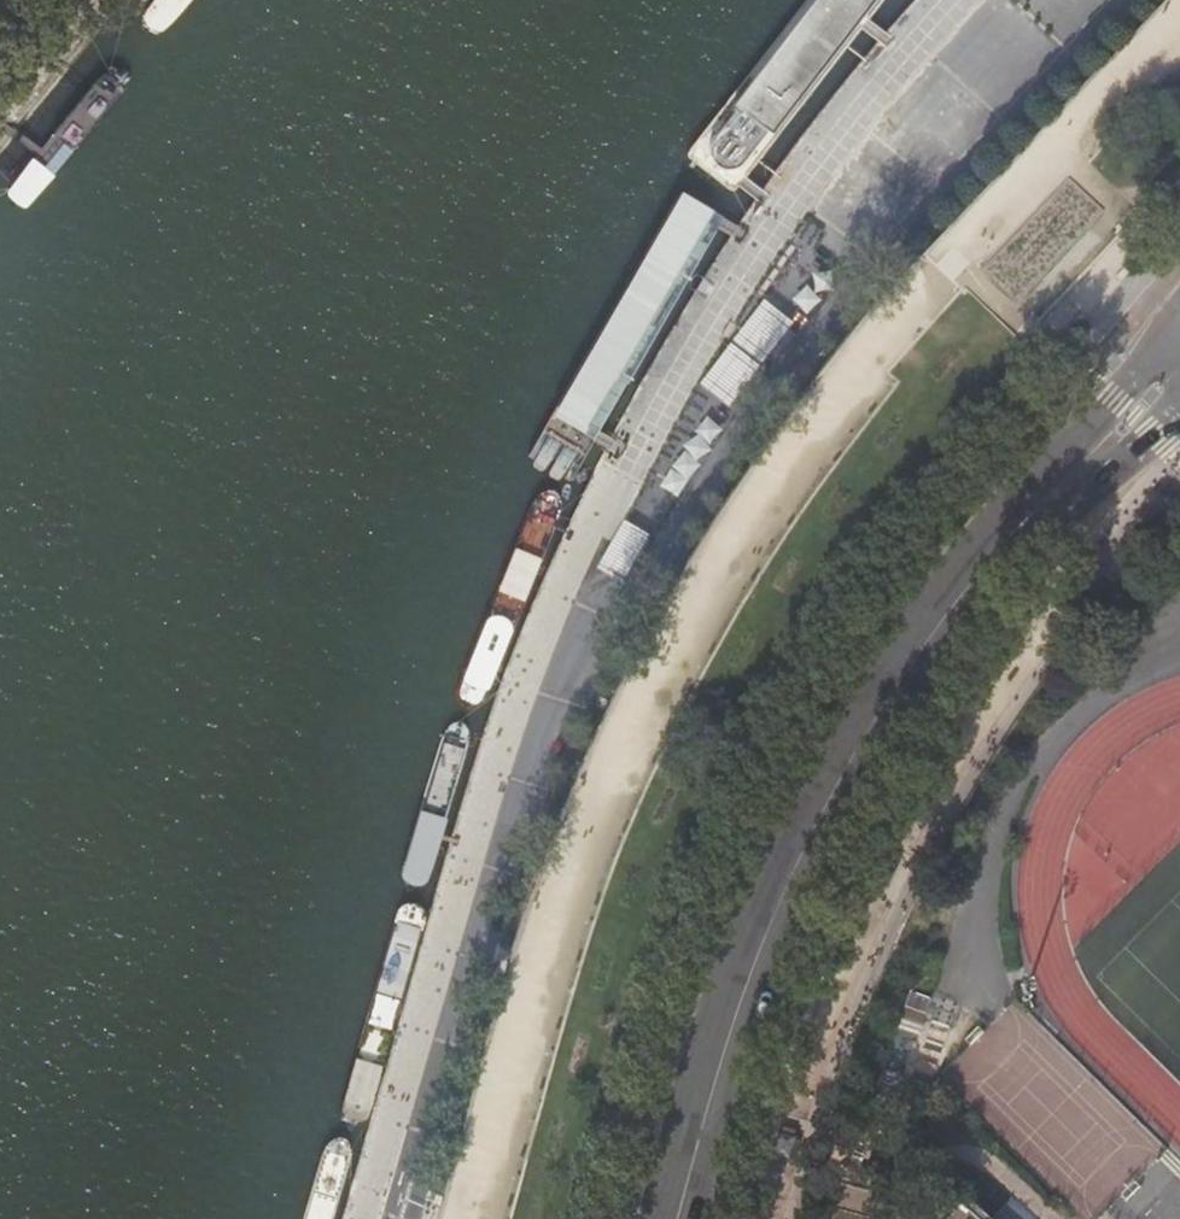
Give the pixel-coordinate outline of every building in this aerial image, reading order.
[(1166,545),(1151,562),(1160,570),(1174,553),(1166,545)] [(965,1206),(953,1218),(980,1218),(965,1206)]
